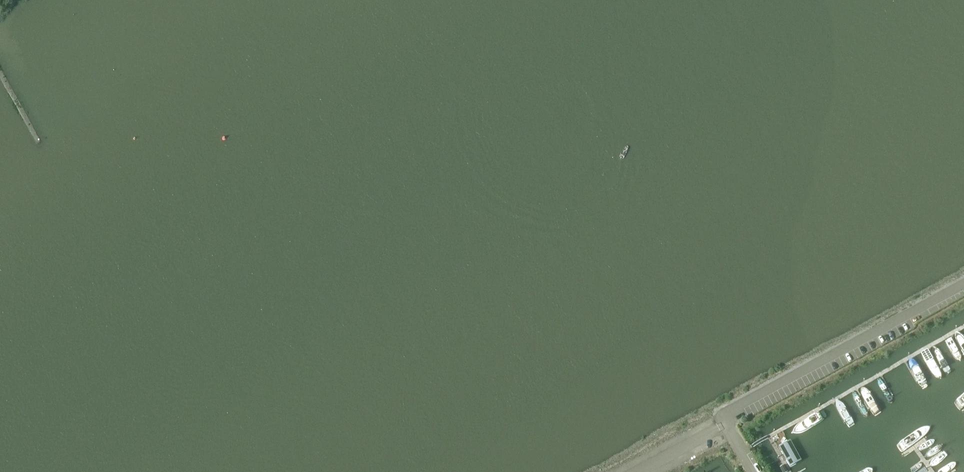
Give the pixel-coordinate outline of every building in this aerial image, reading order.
[(788,442),(776,449),(788,470),(800,463),(788,442)]
